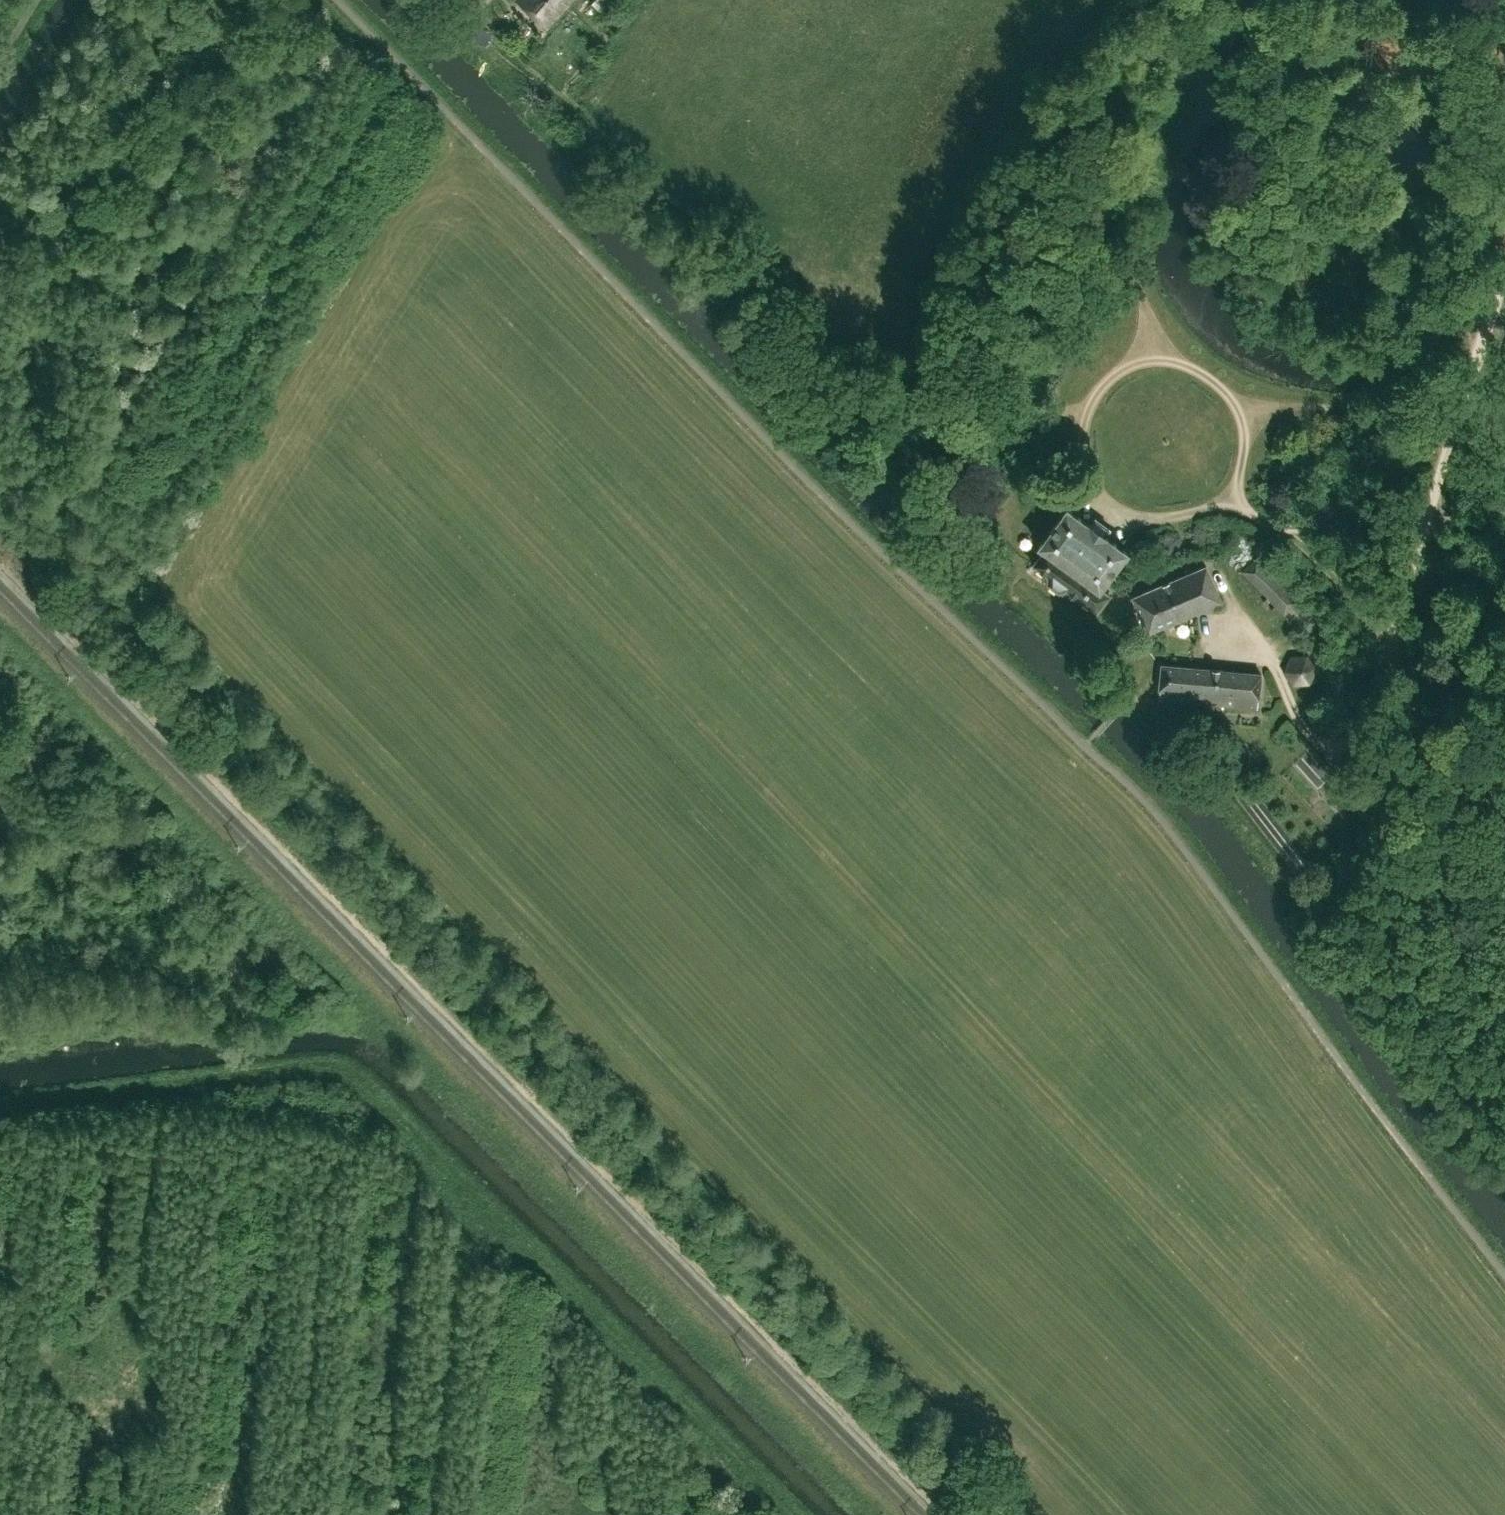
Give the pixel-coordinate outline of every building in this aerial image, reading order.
[(519,2),(548,27),(572,0),(520,0),(519,2)] [(605,0),(591,0),(588,4),(597,11),(605,0)] [(1127,552),(1067,508),(1039,545),(1045,549),(1034,564),(1047,574),(1049,583),(1058,590),(1067,588),(1097,611),(1109,595),(1100,589),(1127,552)] [(1278,614),(1295,600),(1260,556),(1243,569),(1278,614)] [(1206,566),(1133,597),(1148,632),(1221,601),(1206,566)] [(1303,631),(1317,623),(1308,608),(1294,616),(1303,631)] [(1310,663),(1291,672),(1299,687),(1317,678),(1310,663)] [(1208,704),(1212,669),(1162,665),(1159,699),(1208,704)] [(1261,674),(1212,669),(1208,704),(1258,708),(1261,674)]
